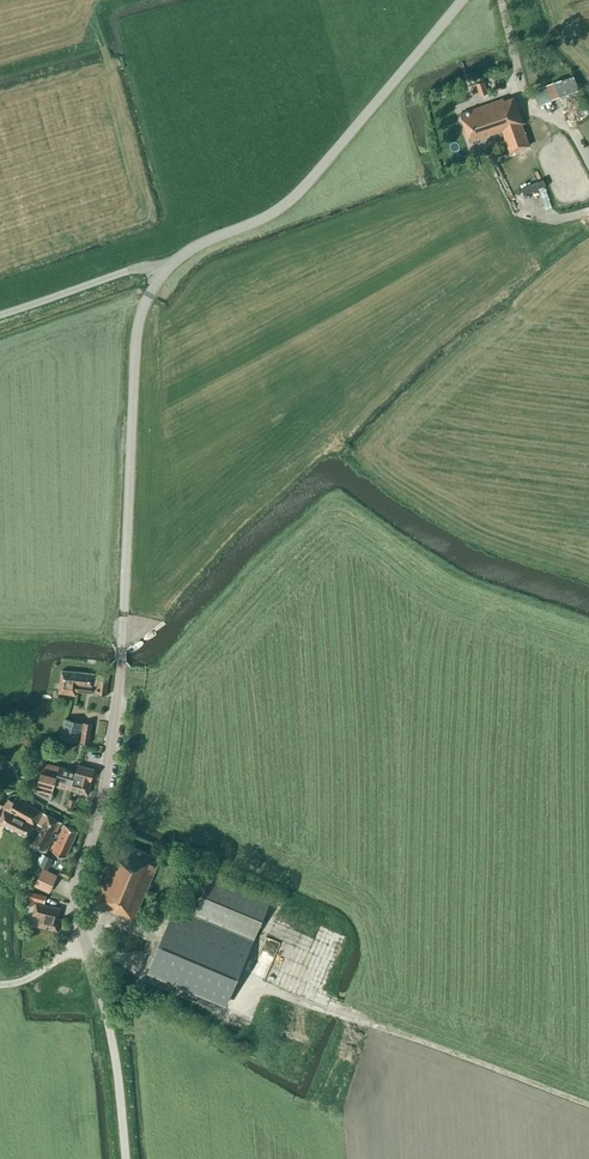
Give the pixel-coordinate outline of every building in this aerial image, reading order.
[(477,77),(480,89),(485,88),(482,75),(477,77)] [(533,91),(539,106),(560,98),(561,100),(568,98),(568,95),(579,91),(578,88),(579,87),(573,76),(553,83),(533,91)] [(479,91),(481,98),(488,96),(486,89),(479,91)] [(470,141),(503,130),(510,152),(530,145),(522,123),(524,123),(515,96),(504,100),(503,98),(461,113),(470,141)] [(543,179),(521,189),(522,192),(524,195),(546,186),(543,179)] [(77,691),(106,694),(109,675),(62,670),(61,684),(54,683),(53,692),(65,693),(64,698),(76,699),(77,691)] [(45,699),(42,713),(50,716),(51,709),(59,711),(61,704),(45,699)] [(60,737),(77,742),(82,723),(65,719),(60,737)] [(89,744),(92,723),(83,722),(80,742),(89,744)] [(55,785),(71,790),(75,771),(43,763),(41,771),(38,770),(36,790),(39,794),(50,800),(55,785)] [(95,769),(77,765),(75,771),(71,790),(88,794),(95,769)] [(14,800),(8,798),(3,808),(4,809),(34,825),(41,812),(15,797),(14,800)] [(76,801),(69,799),(66,805),(74,808),(76,801)] [(34,825),(4,809),(0,819),(0,824),(5,826),(6,826),(28,837),(34,825)] [(43,826),(33,845),(46,852),(54,837),(55,838),(57,834),(56,833),(61,823),(43,813),(37,823),(43,826)] [(53,850),(65,856),(78,830),(65,824),(53,850)] [(154,873),(160,859),(157,857),(123,842),(117,857),(114,856),(110,865),(94,901),(105,906),(104,908),(133,921),(154,873)] [(20,857),(10,853),(4,870),(13,873),(20,857)] [(48,868),(53,858),(45,855),(41,865),(48,868)] [(49,892),(57,875),(43,868),(35,885),(49,892)] [(272,896),(213,871),(191,923),(172,915),(149,969),(227,1002),(272,896)] [(46,895),(28,890),(24,904),(33,906),(34,900),(43,903),(46,895)] [(58,919),(60,909),(36,903),(33,915),(41,917),(38,927),(58,932),(61,920),(58,919)] [(347,996),(353,973),(344,970),(339,993),(347,996)] [(310,1070),(305,1083),(327,1092),(332,1079),(310,1070)]
